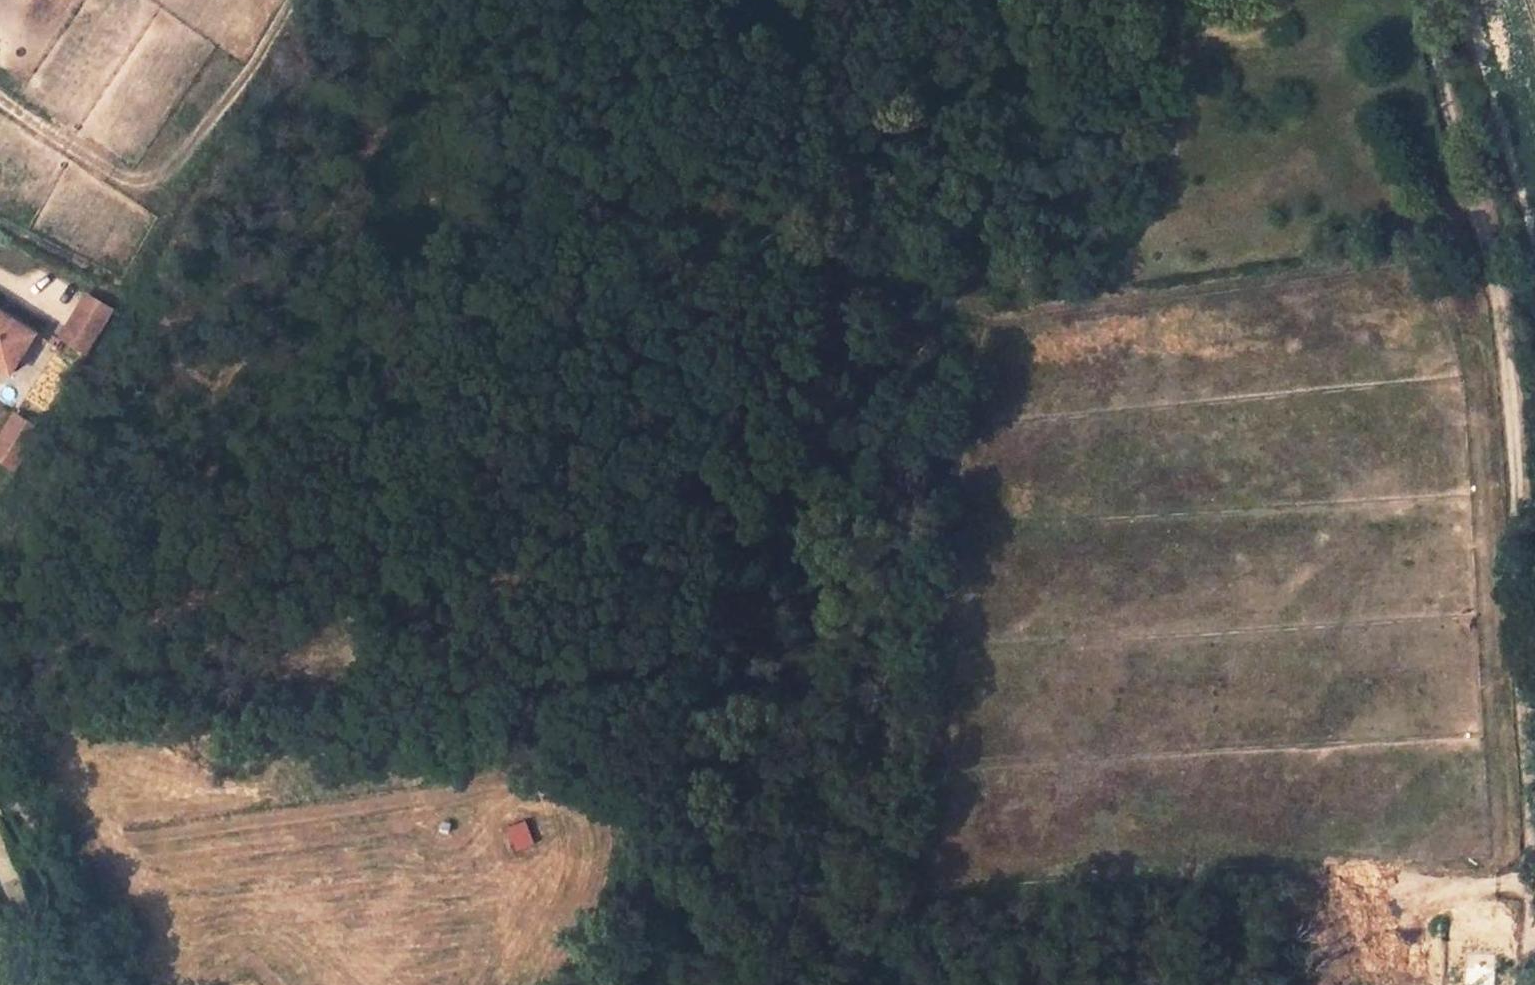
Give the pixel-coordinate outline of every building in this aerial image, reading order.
[(101,363),(127,320),(101,304),(75,347),(101,363)] [(0,315),(0,368),(26,383),(49,344),(0,315)] [(55,440),(29,424),(5,463),(32,480),(55,440)]
